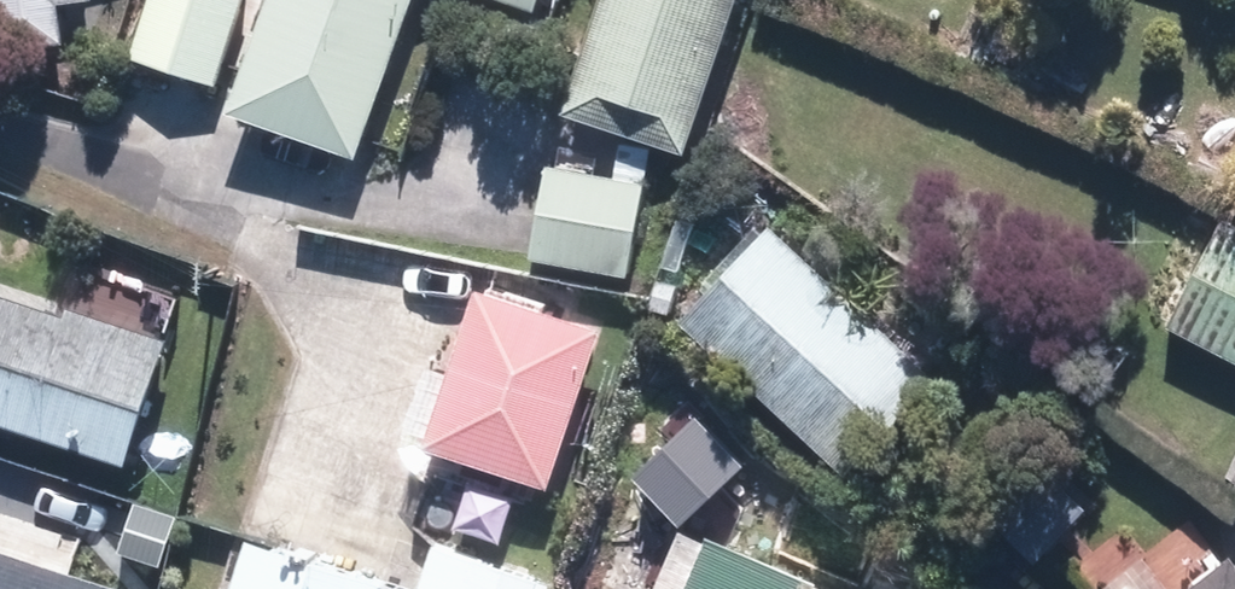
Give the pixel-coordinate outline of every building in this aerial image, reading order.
[(10,48),(71,39),(65,0),(3,0),(10,48)] [(139,58),(220,83),(246,0),(157,0),(139,58)] [(419,0),(275,0),(237,107),(365,152),(419,0)] [(574,108),(694,147),(741,0),(609,0),(574,108)] [(646,181),(552,168),(539,259),(633,272),(646,181)] [(1228,215),(1173,323),(1234,355),(1234,219),(1228,215)] [(943,378),(782,224),(692,317),(853,471),(943,378)] [(556,483),(607,328),(484,288),(433,442),(556,483)] [(137,462),(176,351),(0,290),(0,414),(137,462)] [(717,535),(693,588),(840,588),(717,535)] [(259,536),(241,588),(418,588),(259,536)] [(437,540),(420,588),(557,588),(559,582),(437,540)] [(0,555),(0,588),(106,588),(0,555)] [(1195,588),(1234,588),(1234,558),(1195,588)]
